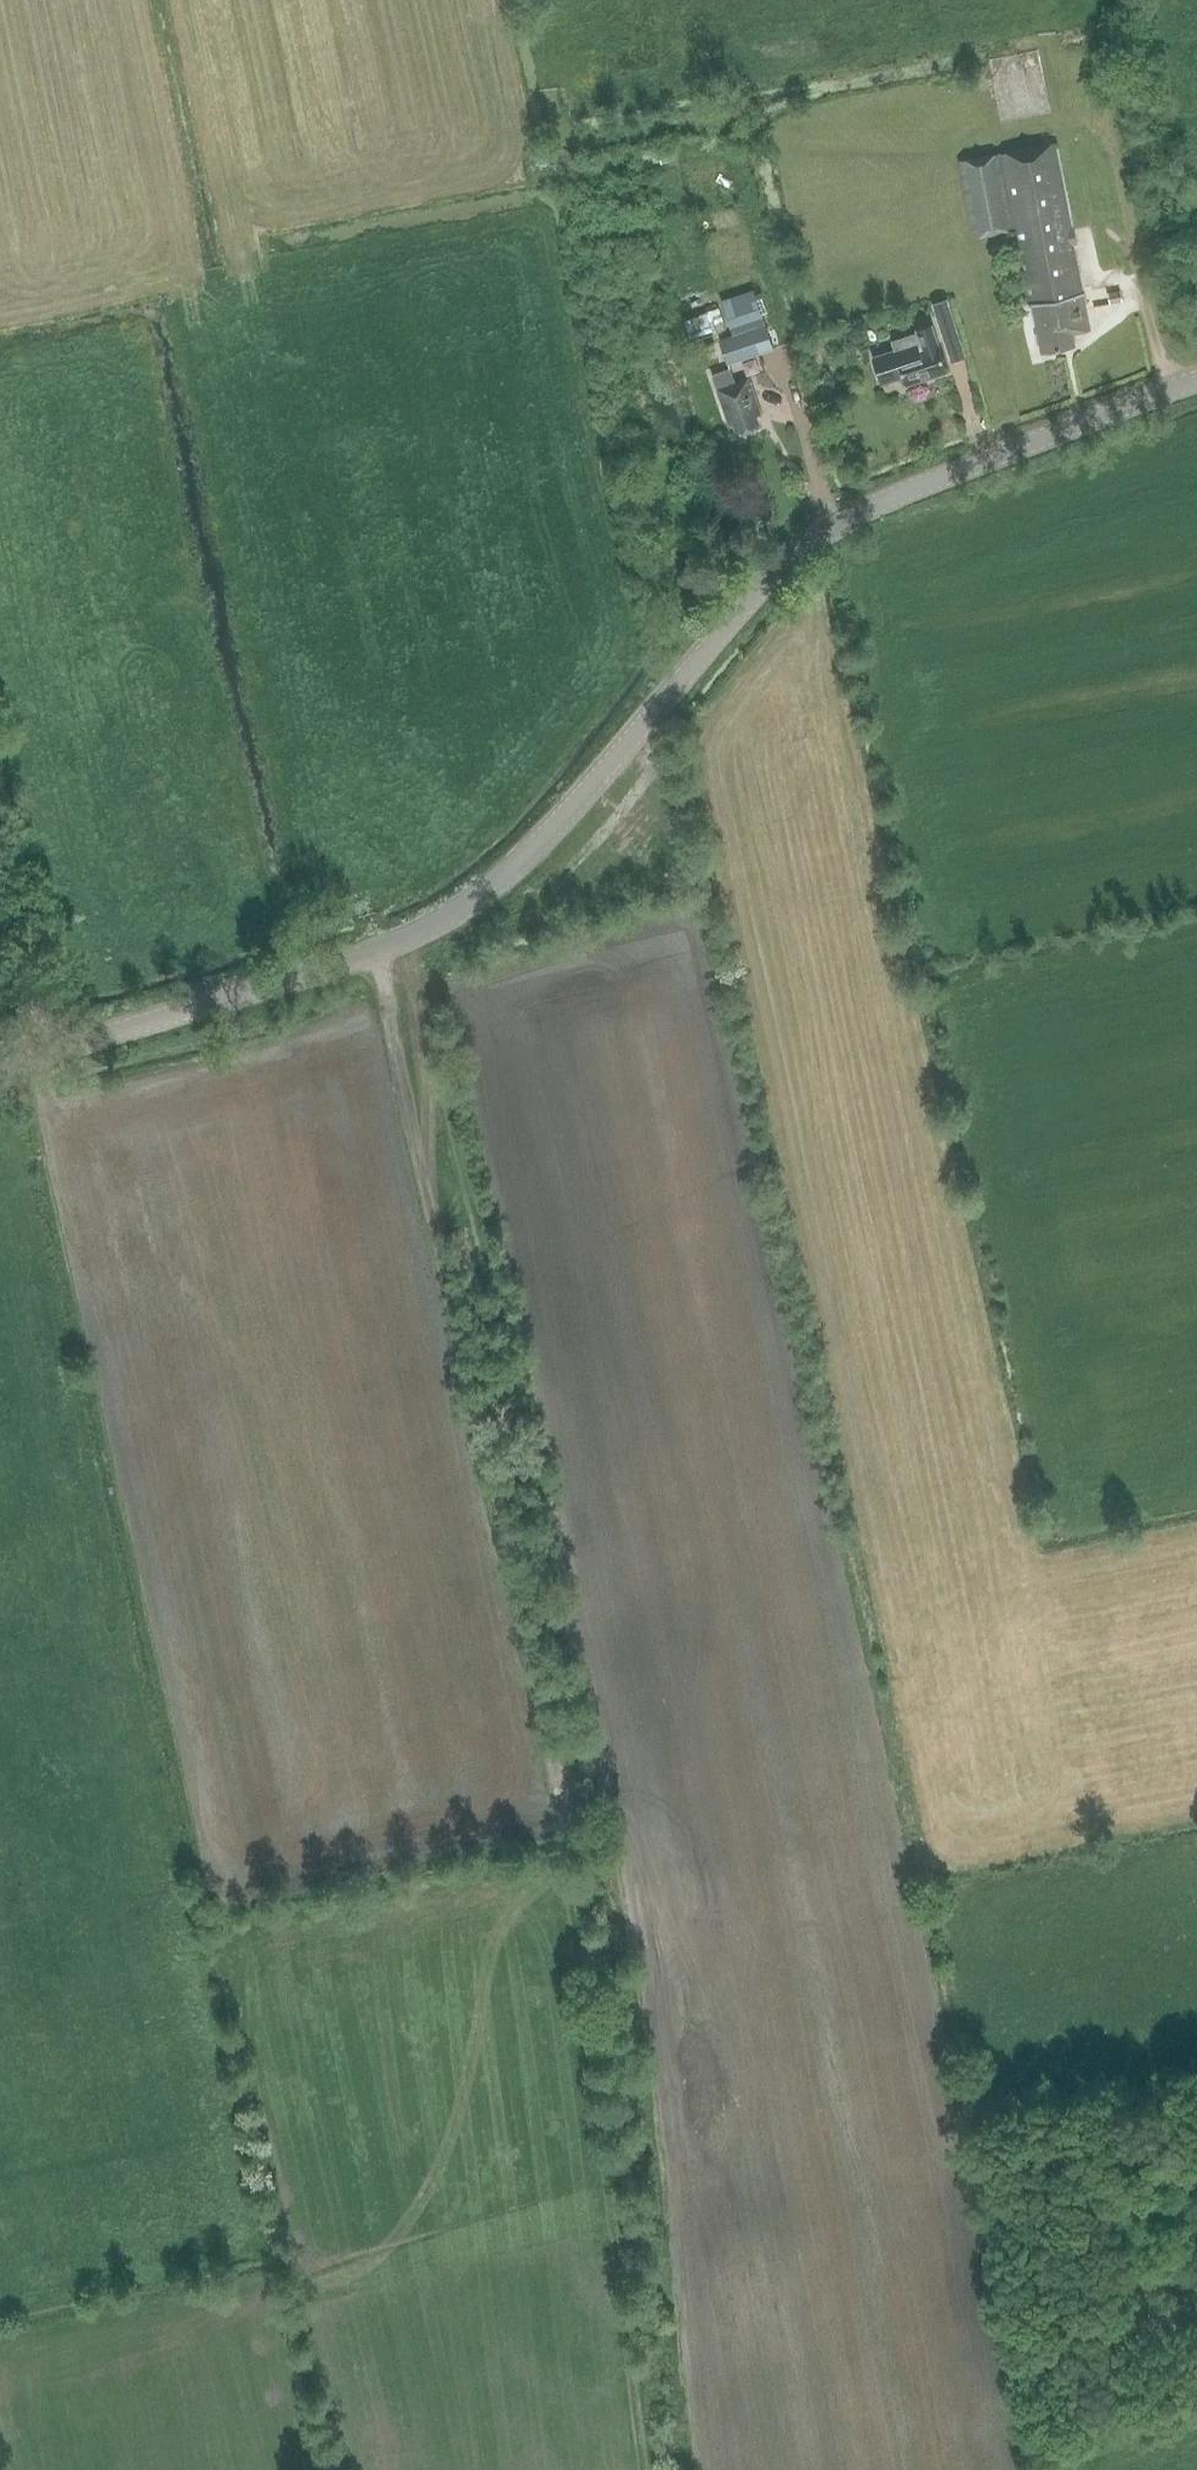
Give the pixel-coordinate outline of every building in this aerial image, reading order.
[(1043,353),(1074,346),(1072,334),(1089,330),(1082,293),(1084,293),(1075,244),(1078,241),(1075,226),(1072,227),(1056,144),(960,163),(975,241),(1015,231),(1029,306),(1034,305),(1043,353)] [(1123,301),(1120,290),(1108,293),(1110,304),(1123,301)] [(727,364),(774,348),(755,291),(722,301),(733,336),(719,340),(727,364)] [(943,339),(959,335),(950,303),(934,307),(943,339)] [(684,320),(690,338),(713,331),(707,313),(684,320)] [(905,385),(947,372),(939,346),(933,326),(918,330),(918,332),(892,340),(895,350),(872,357),(880,383),(903,376),(905,385)] [(755,416),(761,414),(749,377),(733,383),(729,370),(713,376),(730,427),(736,425),(739,434),(759,427),(755,416)]
